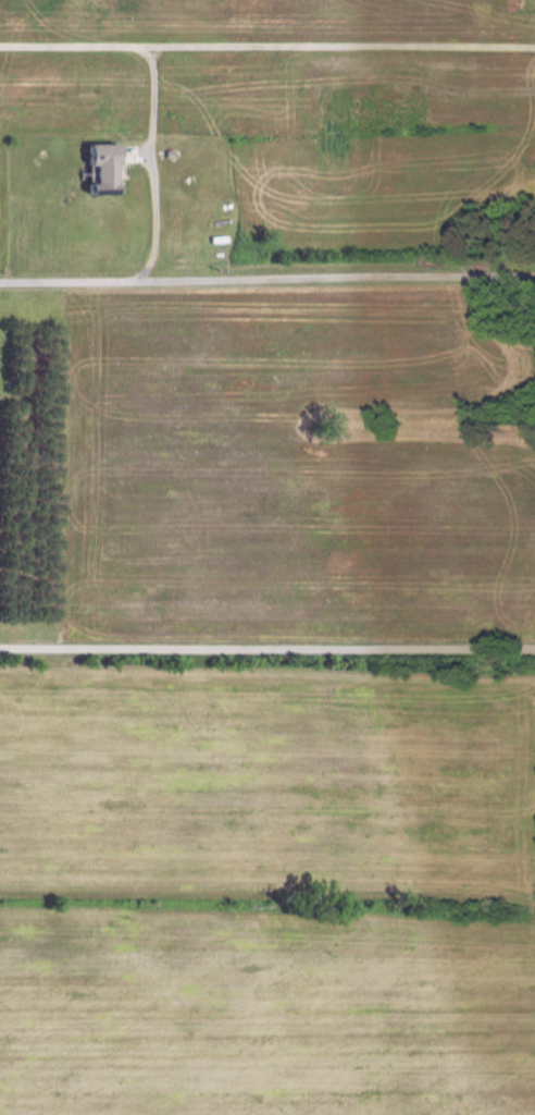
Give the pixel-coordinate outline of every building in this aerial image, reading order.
[(86,137),(114,136),(115,156),(112,157),(112,186),(87,186),(87,176),(91,176),(91,157),(87,157),(86,137)]
